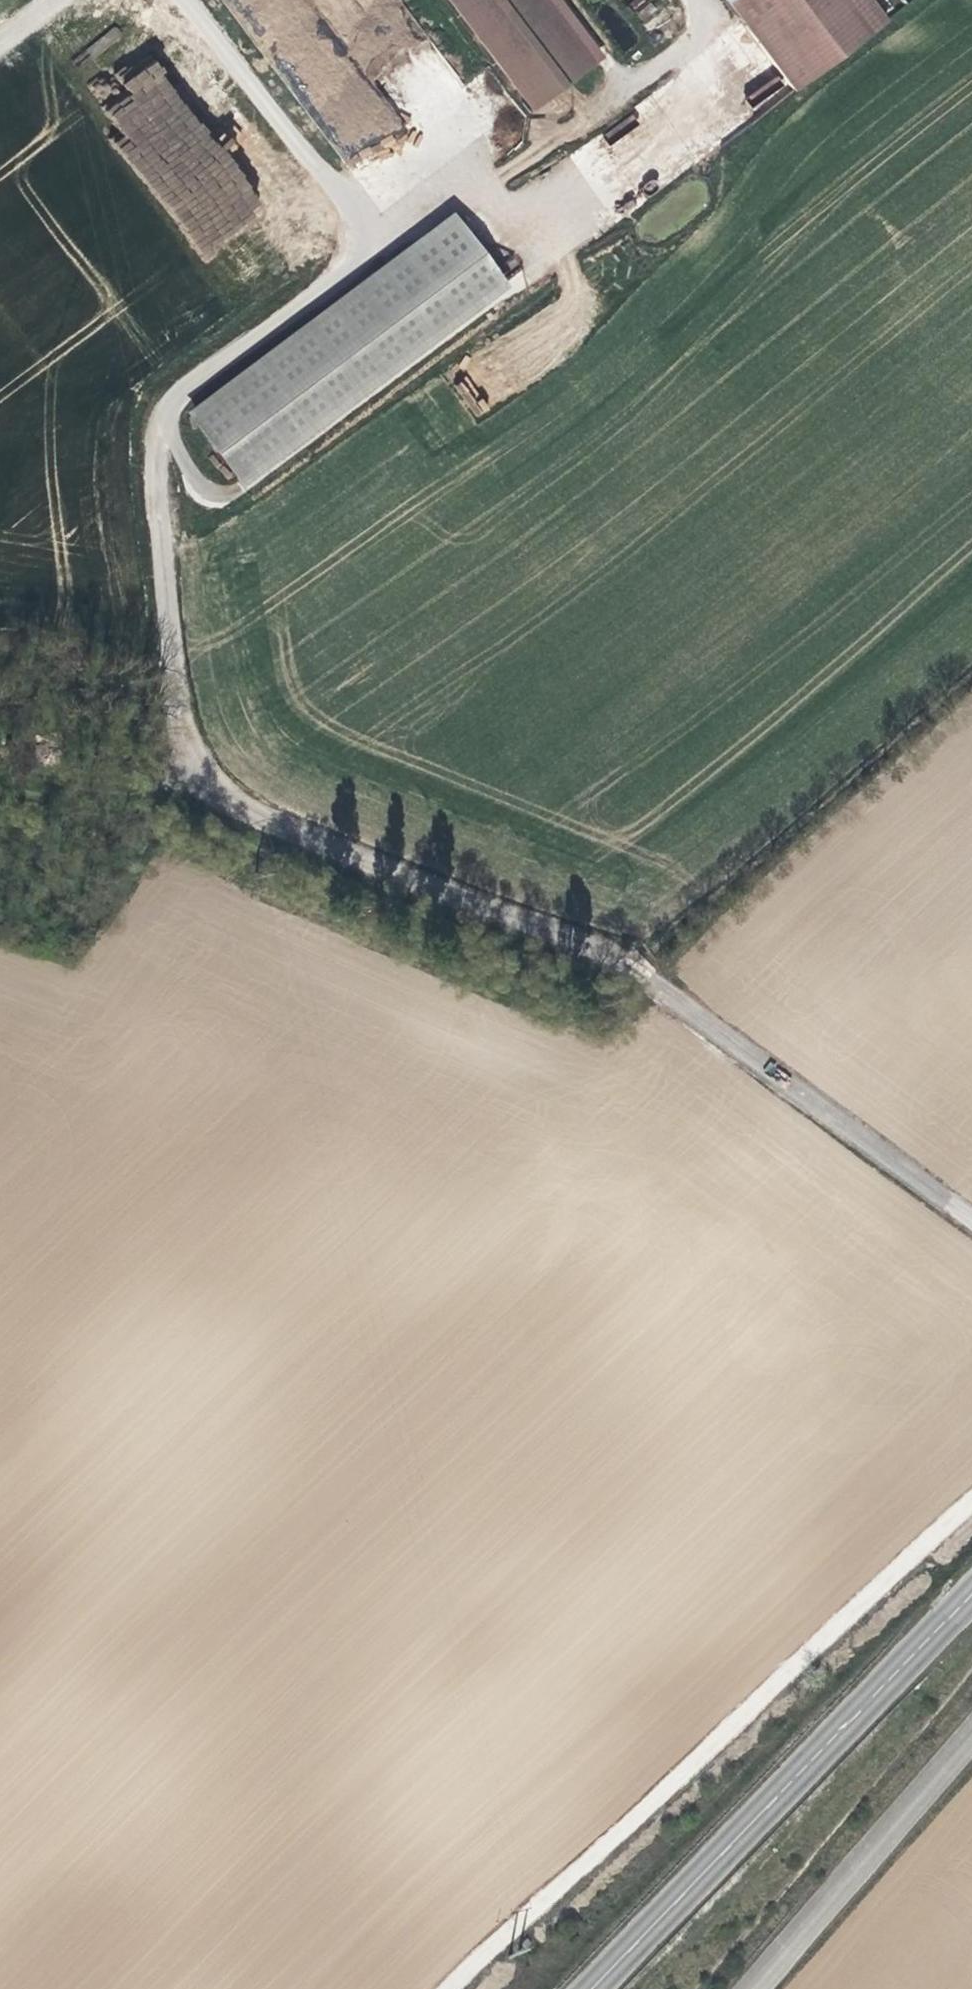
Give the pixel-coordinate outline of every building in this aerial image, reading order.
[(544,0),(448,0),(531,110),(592,64),(544,0)] [(793,91),(885,21),(868,0),(725,0),(793,91)] [(266,211),(159,59),(122,84),(128,93),(104,110),(123,137),(116,142),(199,258),(266,211)] [(745,96),(756,113),(789,93),(778,75),(745,96)] [(455,211),(189,412),(247,488),(512,286),(455,211)]
